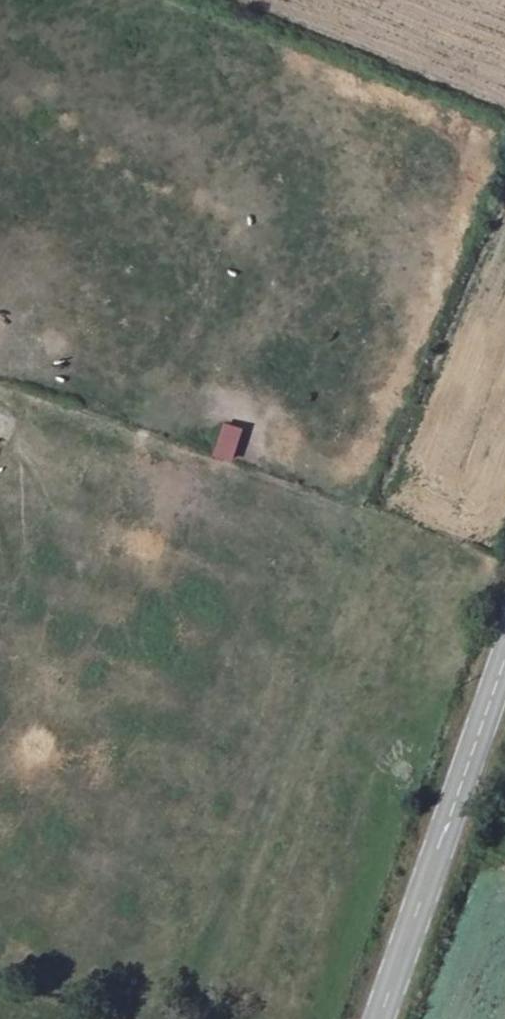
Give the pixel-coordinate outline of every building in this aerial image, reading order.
[(213,459),(233,463),(241,428),(221,423),(213,459)]
